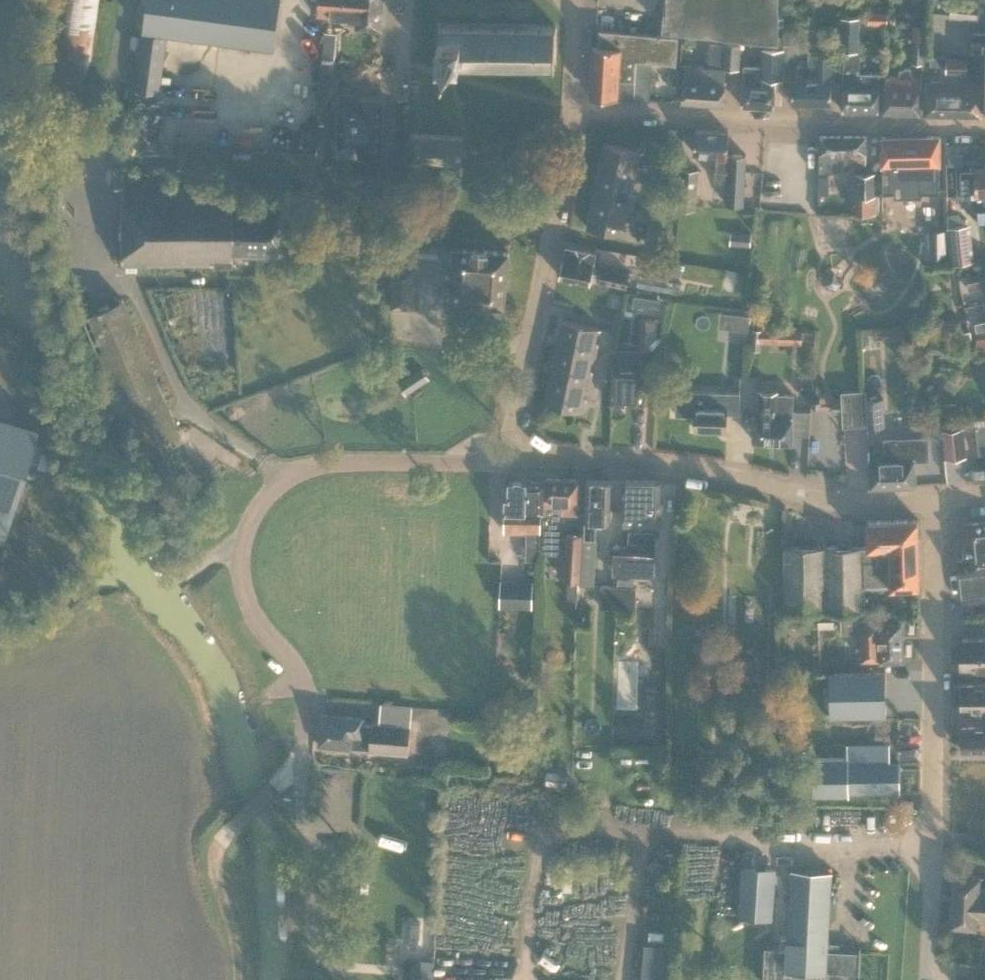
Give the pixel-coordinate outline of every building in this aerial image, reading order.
[(40,94),(85,101),(100,0),(54,0),(40,94)] [(241,41),(275,46),(281,0),(147,0),(144,27),(139,27),(136,45),(141,45),(136,86),(161,90),(169,31),(241,41)] [(384,2),(350,0),(320,0),(319,11),(358,14),(357,24),(383,25),(384,2)] [(663,28),(779,40),(779,0),(666,0),(663,28)] [(978,18),(980,0),(952,0),(950,14),(978,18)] [(887,8),(869,8),(869,23),(888,22),(887,8)] [(858,13),(843,13),(842,47),(858,48),(858,13)] [(439,63),(556,63),(556,22),(438,22),(439,63)] [(784,45),(784,75),(785,65),(799,66),(800,26),(784,26),(784,45)] [(677,60),(679,33),(601,27),(600,43),(594,43),(590,92),(635,95),(635,89),(665,91),(666,77),(653,76),(655,58),(677,60)] [(983,79),(983,105),(984,105),(984,28),(973,27),(972,48),(983,48),(983,79)] [(335,56),(337,30),(325,28),(322,55),(335,56)] [(913,37),(912,60),(924,60),(924,37),(913,37)] [(686,61),(683,99),(724,101),(727,65),(740,66),(742,40),(725,39),(724,64),(686,61)] [(832,100),(833,52),(831,52),(831,40),(809,40),(809,63),(816,63),(816,76),(793,75),(792,100),(832,100)] [(776,75),(784,75),(784,45),(762,45),(762,63),(744,62),(743,104),(775,105),(776,75)] [(861,48),(845,48),(844,68),(843,107),(879,108),(880,69),(857,68),(857,65),(861,65),(861,48)] [(968,56),(947,55),(946,67),(967,68),(968,56)] [(905,66),(901,66),(900,73),(886,73),(884,109),(921,110),(923,74),(912,74),(912,65),(905,65),(905,66)] [(983,112),(983,105),(983,79),(926,77),(925,111),(983,112)] [(720,151),(718,166),(716,166),(716,178),(730,179),(728,200),(743,201),(747,153),(728,151),(729,129),(698,126),(696,149),(720,151)] [(462,160),(463,133),(411,130),(411,137),(401,136),(400,157),(437,159),(437,163),(444,164),(444,159),(462,160)] [(924,132),(878,133),(879,176),(879,189),(936,188),(935,132),(924,132)] [(867,160),(867,133),(820,133),(821,168),(847,168),(847,160),(867,160)] [(598,169),(637,177),(640,177),(642,163),(640,163),(643,148),(604,140),(598,169)] [(961,152),(947,153),(948,164),(962,164),(961,152)] [(678,205),(697,207),(700,167),(680,166),(678,205)] [(977,166),(977,167),(963,168),(964,194),(972,193),(972,200),(978,206),(984,206),(984,166),(977,166)] [(598,169),(592,197),(631,204),(634,205),(637,191),(634,190),(637,177),(598,169)] [(876,193),(875,170),(857,170),(857,194),(876,193)] [(231,184),(121,185),(121,263),(231,263),(231,249),(279,249),(279,200),(231,200),(231,184)] [(628,218),(631,204),(592,197),(587,225),(628,233),(631,219),(628,218)] [(948,225),(948,231),(952,260),(974,258),(970,222),(967,222),(959,209),(950,211),(950,224),(948,225)] [(751,230),(731,228),(730,242),(750,243),(751,230)] [(946,255),(946,231),(930,232),(930,256),(946,255)] [(591,280),(592,276),(627,283),(630,269),(594,261),(596,249),(568,244),(561,274),(591,280)] [(446,299),(505,303),(509,252),(455,248),(453,274),(448,273),(446,299)] [(391,260),(392,305),(420,305),(419,260),(391,260)] [(984,293),(984,275),(968,279),(970,287),(983,284),(984,293)] [(660,306),(661,296),(649,294),(647,304),(660,306)] [(140,453),(183,435),(124,295),(81,313),(140,453)] [(748,327),(750,312),(735,311),(733,325),(748,327)] [(637,344),(655,345),(657,316),(638,315),(637,344)] [(563,317),(557,345),(596,353),(599,340),(597,340),(600,325),(563,317)] [(976,319),(978,327),(984,326),(984,317),(976,319)] [(763,327),(752,326),(751,347),(762,347),(763,327)] [(782,341),(802,342),(802,328),(782,327),(782,341)] [(976,336),(978,351),(984,350),(984,335),(976,336)] [(557,345),(551,373),(590,381),(593,368),(591,367),(593,354),(596,355),(596,353),(557,345)] [(646,401),(647,364),(647,363),(642,363),(642,347),(620,347),(616,363),(614,363),(614,364),(614,400),(646,401)] [(399,380),(407,391),(430,376),(423,365),(399,380)] [(590,383),(590,381),(551,373),(545,401),(584,409),(587,395),(585,395),(588,382),(590,383)] [(794,407),(795,391),(778,390),(778,388),(759,387),(758,406),(756,405),(754,438),(793,440),(794,407)] [(741,410),(741,389),(676,388),(676,412),(696,412),(696,426),(728,427),(729,409),(741,410)] [(886,423),(884,395),(866,396),(868,424),(886,423)] [(960,414),(959,399),(945,400),(946,414),(960,414)] [(36,424),(0,413),(0,532),(4,533),(36,424)] [(975,422),(978,451),(984,450),(984,421),(975,422)] [(946,455),(967,453),(964,424),(943,427),(946,455)] [(872,483),(916,482),(915,469),(915,461),(930,461),(929,433),(884,434),(884,447),(870,447),(872,483)] [(197,478),(183,459),(176,463),(190,483),(197,478)] [(545,475),(545,478),(544,509),(542,548),(557,548),(558,511),(577,511),(579,477),(545,475)] [(544,509),(545,478),(509,477),(509,493),(505,493),(505,528),(526,530),(526,555),(539,555),(540,509),(542,509),(544,509)] [(587,477),(584,535),(596,536),(597,517),(611,518),(613,478),(587,477)] [(661,522),(663,500),(659,499),(660,477),(625,477),(624,522),(661,522)] [(891,583),(920,583),(919,517),(868,518),(868,541),(785,542),(786,609),(865,607),(865,583),(890,582),(891,583)] [(966,520),(968,542),(964,543),(966,555),(958,556),(962,593),(984,590),(984,518),(966,520)] [(630,527),(629,540),(628,549),(656,551),(657,528),(630,527)] [(582,535),(582,531),(567,530),(565,576),(578,577),(578,582),(580,582),(582,535)] [(595,583),(598,536),(596,536),(584,535),(582,535),(580,582),(593,582),(595,583)] [(628,549),(629,540),(615,540),(613,570),(627,571),(628,549)] [(656,551),(628,549),(627,571),(656,572),(657,551),(656,551)] [(500,604),(532,606),(533,578),(501,577),(500,604)] [(614,605),(615,583),(601,582),(600,604),(614,605)] [(637,584),(615,583),(614,605),(636,606),(637,584)] [(842,630),(862,630),(863,656),(905,655),(904,619),(864,620),(863,614),(842,615),(842,630)] [(961,635),(962,666),(984,665),(984,634),(961,635)] [(641,673),(649,651),(627,643),(619,664),(641,673)] [(830,712),(886,712),(886,668),(830,668),(830,712)] [(963,704),(984,704),(984,680),(963,680),(963,704)] [(319,743),(409,750),(412,723),(380,721),(372,720),(372,722),(364,721),(365,715),(322,712),(319,743)] [(455,721),(440,712),(429,731),(444,740),(455,721)] [(984,718),(984,723),(963,723),(963,747),(984,746),(984,718)] [(899,757),(849,758),(849,753),(815,754),(815,791),(848,791),(848,789),(900,788),(899,757)] [(740,914),(774,916),(777,866),(743,864),(740,914)] [(861,949),(839,948),(840,939),(829,939),(833,869),(792,867),(787,968),(860,971),(861,949)] [(979,886),(980,873),(954,871),(951,923),(978,924),(978,917),(984,918),(984,886),(979,886)] [(493,880),(490,891),(525,900),(527,889),(493,880)] [(572,904),(607,893),(604,884),(569,895),(572,904)] [(406,922),(404,946),(414,946),(416,922),(406,922)] [(406,956),(405,977),(420,978),(421,957),(406,956)] [(435,958),(422,957),(420,977),(433,978),(435,958)]
